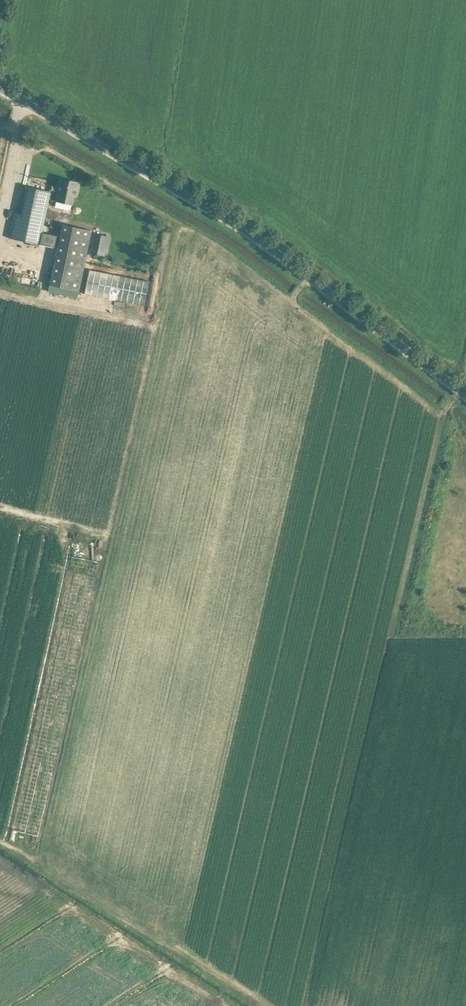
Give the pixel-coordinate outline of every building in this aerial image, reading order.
[(21,214),(15,213),(10,238),(39,244),(48,199),(56,201),(72,204),(74,195),(77,196),(79,182),(60,178),(57,194),(50,192),(27,187),(21,214)] [(91,231),(62,225),(49,285),(78,291),(91,231)] [(56,236),(42,234),(39,246),(54,249),(56,236)] [(93,234),(89,253),(107,257),(111,238),(93,234)] [(89,270),(84,294),(145,306),(149,282),(89,270)]
